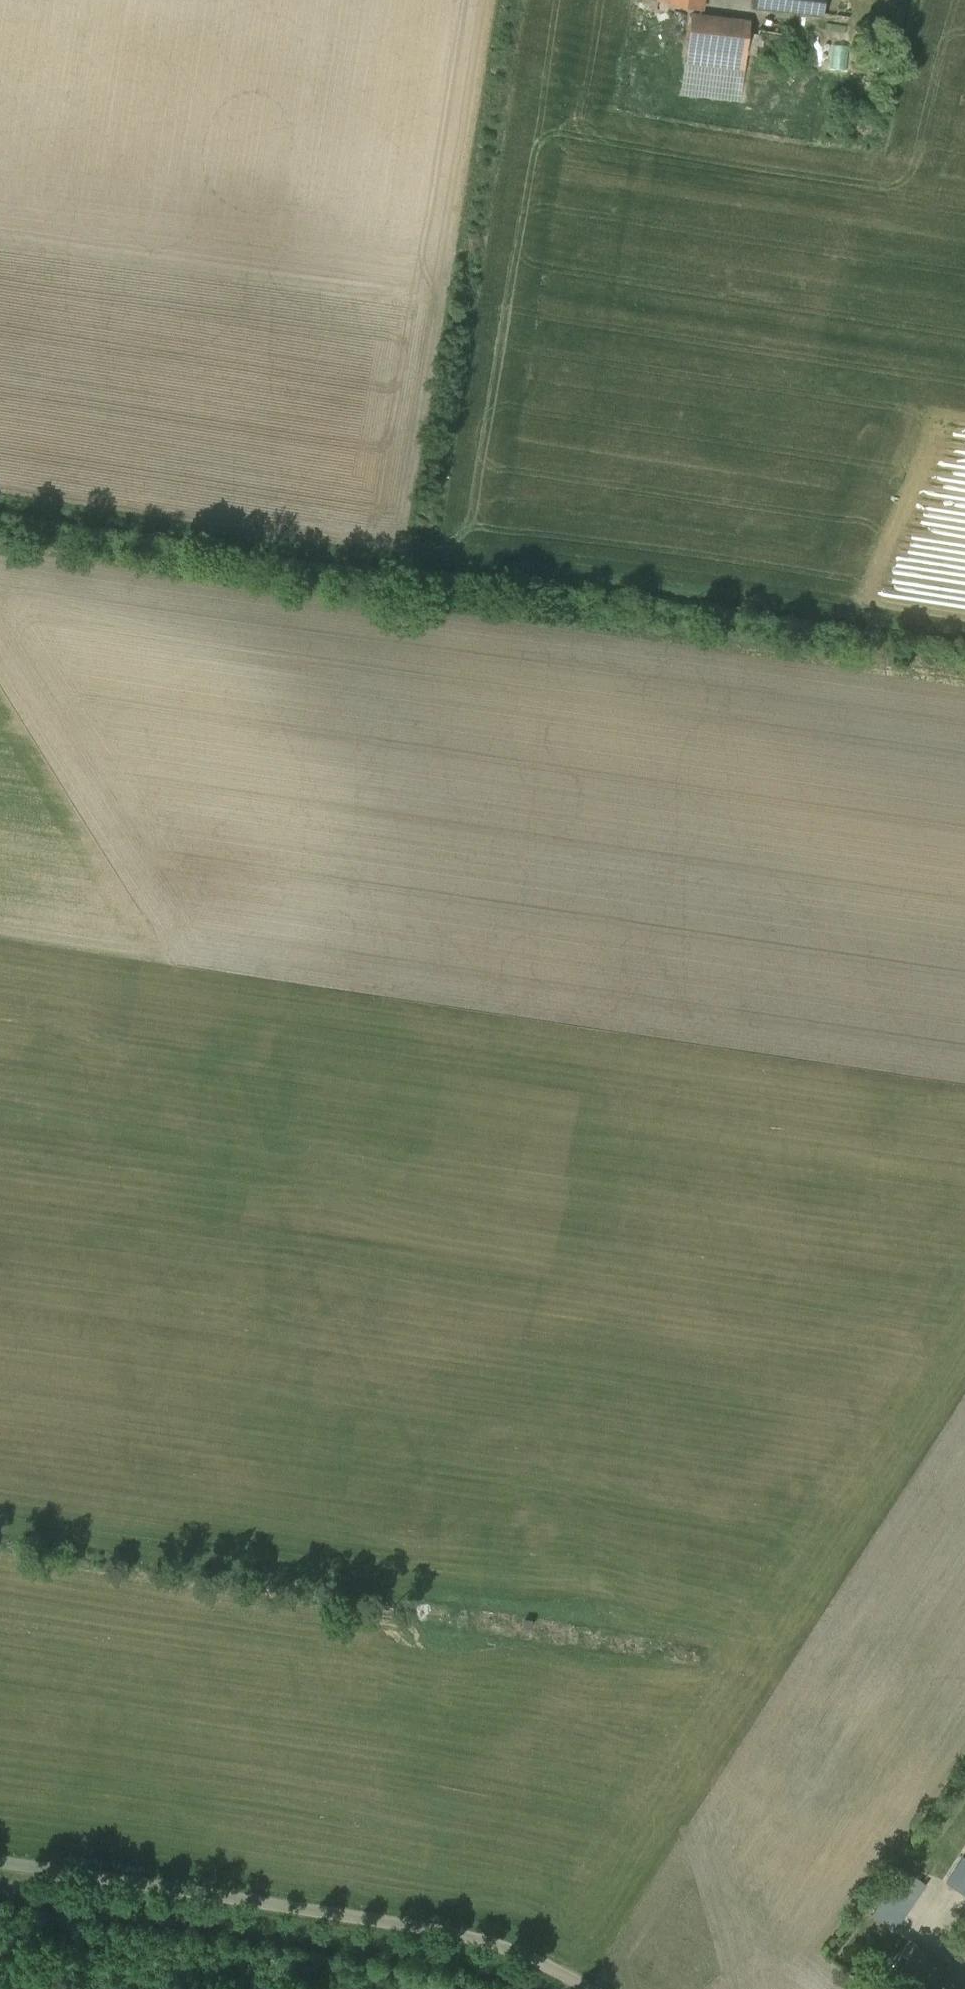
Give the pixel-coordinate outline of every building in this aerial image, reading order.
[(657,3),(701,10),(703,0),(657,0),(657,3)] [(772,7),(821,13),(823,0),(773,0),(772,7)] [(735,19),(676,13),(672,45),(730,52),(735,19)] [(730,52),(672,45),(670,61),(728,67),(730,52)] [(963,1856),(946,1883),(964,1895),(964,1858),(963,1856)] [(907,1941),(892,1963),(911,1976),(902,1988),(964,1988),(964,1980),(907,1941)]
